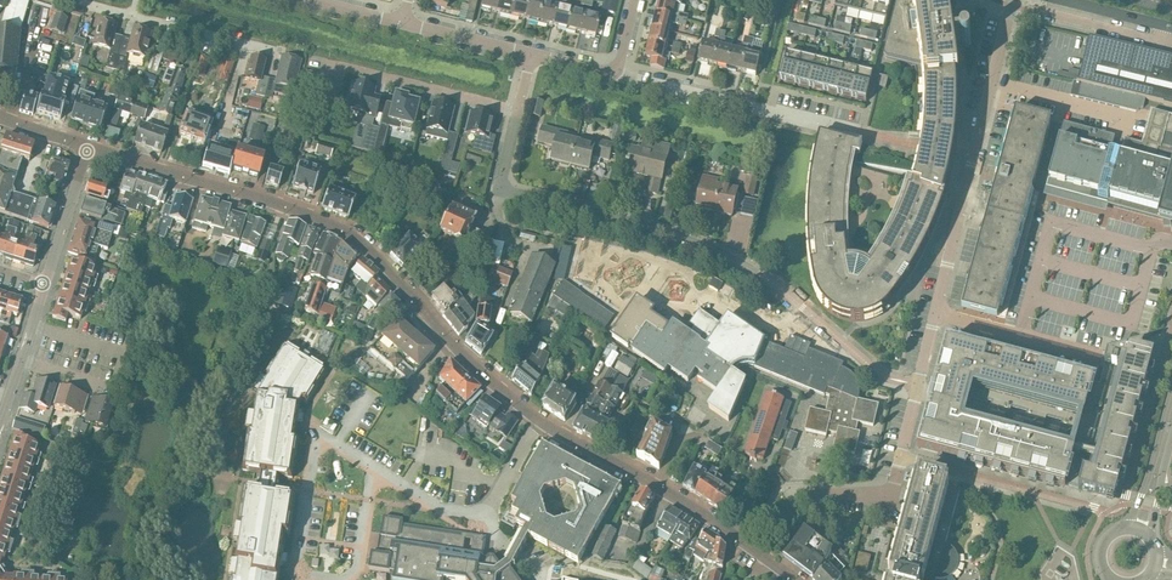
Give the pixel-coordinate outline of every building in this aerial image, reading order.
[(16,72),(17,72),(21,32),(20,32),(29,1),(25,0),(8,0),(0,28),(0,70),(16,72)] [(448,0),(430,0),(429,4),(446,8),(448,0)] [(478,0),(470,0),(465,21),(472,23),(478,0)] [(495,12),(498,0),(483,0),(480,10),(490,12),(490,11),(495,12)] [(495,12),(509,16),(513,0),(498,0),(495,12)] [(524,19),(528,0),(526,0),(513,0),(509,16),(524,19)] [(528,0),(524,19),(538,23),(542,4),(528,0)] [(552,26),(566,30),(571,11),(572,5),(563,2),(564,0),(558,0),(556,7),(552,26)] [(606,12),(614,14),(618,0),(604,0),(603,5),(607,6),(606,12)] [(657,14),(688,22),(689,16),(679,13),(681,6),(682,6),(683,0),(666,0),(666,1),(662,0),(660,0),(657,14)] [(808,217),(808,239),(810,262),(812,275),(815,289),(817,296),(820,302),(825,308),(829,312),(834,315),(840,318),(846,320),(852,322),(854,322),(857,322),(859,322),(865,321),(871,319),(877,317),(883,313),(887,309),(892,304),(901,291),(910,277),(920,260),(930,242),(938,223),(944,204),(947,196),(947,195),(951,181),(954,167),(957,152),(958,138),(960,118),(960,98),(959,78),(957,58),(953,32),(952,27),(958,5),(958,4),(958,3),(958,2),(957,2),(957,1),(956,1),(956,0),(955,0),(898,0),(885,55),(885,56),(885,57),(885,58),(886,58),(886,59),(887,59),(887,60),(888,60),(915,67),(916,70),(916,71),(917,80),(918,98),(918,115),(916,133),(924,134),(924,141),(923,146),(921,159),(917,176),(914,185),(914,186),(912,193),(910,192),(902,213),(893,234),(882,253),(870,272),(866,270),(866,269),(865,269),(864,269),(864,268),(863,268),(862,268),(859,267),(855,266),(852,266),(848,267),(846,244),(845,221),(846,198),(848,176),(853,153),(856,154),(860,155),(862,145),(863,143),(845,139),(844,140),(820,133),(817,143),(816,150),(812,172),(809,194),(808,217)] [(836,1),(835,6),(848,10),(850,0),(837,0),(836,1)] [(861,13),(864,0),(850,0),(848,10),(861,13)] [(873,16),(877,0),(864,0),(861,13),(873,16)] [(873,16),(886,19),(885,21),(886,21),(891,0),(877,0),(873,16)] [(552,26),(556,7),(542,4),(538,23),(552,26)] [(580,33),(585,14),(571,11),(566,30),(580,33)] [(68,18),(55,13),(49,30),(62,35),(68,18)] [(600,18),(585,14),(580,33),(585,34),(585,35),(595,38),(600,18)] [(657,14),(653,28),(669,32),(671,24),(686,28),(688,22),(657,14)] [(798,14),(796,21),(804,23),(806,16),(798,14)] [(817,26),(819,19),(811,17),(809,24),(817,26)] [(825,28),(827,21),(819,19),(817,26),(825,28)] [(99,21),(93,47),(110,51),(109,55),(106,69),(114,71),(123,37),(114,36),(117,25),(99,21)] [(834,30),(842,32),(844,25),(836,23),(834,30)] [(852,27),(844,25),(842,32),(850,34),(852,27)] [(807,36),(809,29),(801,27),(799,34),(807,36)] [(650,42),(666,46),(669,32),(653,28),(650,42)] [(123,37),(114,71),(123,73),(127,59),(128,55),(144,60),(151,34),(133,29),(131,39),(123,37)] [(809,29),(807,36),(815,38),(817,31),(809,29)] [(868,39),(870,31),(862,29),(860,37),(868,39)] [(878,33),(870,31),(868,39),(876,41),(878,33)] [(717,45),(713,65),(718,66),(718,68),(727,70),(727,68),(732,49),(724,47),(726,40),(725,40),(726,33),(721,32),(719,39),(718,45),(717,45)] [(827,41),(835,43),(837,36),(829,34),(827,41)] [(837,36),(835,43),(843,45),(845,38),(837,36)] [(746,52),(741,72),(747,73),(746,74),(756,77),(763,49),(753,47),(755,40),(749,38),(747,46),(748,46),(747,53),(746,52)] [(1089,85),(1096,87),(1103,89),(1110,90),(1117,92),(1124,94),(1131,96),(1145,99),(1164,104),(1164,105),(1171,107),(1171,58),(1090,38),(1079,82),(1081,83),(1089,85)] [(863,50),(865,43),(857,41),(855,48),(863,50)] [(662,60),(666,46),(650,42),(646,57),(653,58),(651,67),(664,70),(666,61),(662,60)] [(713,65),(717,45),(704,42),(699,63),(708,65),(708,64),(713,65)] [(873,44),(865,43),(863,50),(872,52),(873,44)] [(727,68),(727,70),(737,72),(737,71),(741,72),(746,52),(732,49),(727,68)] [(795,85),(802,56),(787,53),(780,81),(795,85)] [(203,77),(206,67),(209,59),(201,56),(198,64),(194,74),(203,77)] [(802,56),(795,85),(809,88),(816,60),(802,56)] [(244,79),(242,88),(243,88),(256,92),(255,96),(264,98),(269,79),(262,77),(266,61),(251,57),(246,79),(244,79)] [(269,79),(264,98),(272,100),(273,93),(292,98),(294,90),(301,61),(282,57),(276,81),(269,79)] [(223,59),(216,79),(227,82),(234,63),(223,59)] [(823,91),(830,63),(816,60),(809,88),(823,91)] [(837,95),(844,67),(830,63),(823,91),(837,95)] [(852,98),(859,70),(844,67),(837,95),(852,98)] [(162,105),(159,113),(167,117),(170,118),(171,117),(187,73),(176,69),(174,73),(167,71),(162,82),(169,85),(162,105)] [(14,93),(16,72),(0,70),(0,91),(14,93)] [(859,70),(852,98),(866,102),(873,74),(859,70)] [(881,76),(879,87),(886,89),(889,78),(881,76)] [(42,96),(37,114),(59,120),(60,121),(65,104),(68,104),(73,89),(68,87),(69,85),(49,79),(44,97),(42,96)] [(1065,79),(1061,94),(1070,96),(1074,81),(1065,79)] [(1078,98),(1081,83),(1079,82),(1074,81),(1070,96),(1078,98)] [(1078,98),(1085,100),(1089,85),(1081,83),(1078,98)] [(25,95),(19,112),(32,116),(38,99),(40,100),(43,87),(44,86),(40,85),(36,84),(32,97),(25,95)] [(1096,87),(1089,85),(1085,100),(1092,101),(1096,87)] [(346,104),(344,111),(360,115),(357,125),(367,128),(361,151),(373,154),(379,129),(370,127),(377,101),(370,99),(372,92),(366,90),(367,88),(357,86),(357,88),(351,86),(349,94),(347,94),(345,103),(346,104)] [(1096,87),(1092,101),(1099,103),(1103,89),(1096,87)] [(1106,105),(1110,90),(1103,89),(1099,103),(1106,105)] [(1117,92),(1110,90),(1106,105),(1113,106),(1117,92)] [(1124,94),(1117,92),(1113,106),(1121,108),(1124,94)] [(77,101),(70,122),(85,126),(94,99),(80,94),(77,101)] [(1124,94),(1121,108),(1127,110),(1131,96),(1124,94)] [(384,110),(380,125),(388,127),(399,130),(401,123),(413,126),(418,103),(406,101),(407,98),(395,95),(391,111),(384,110)] [(138,96),(135,103),(142,106),(144,102),(138,96)] [(1131,96),(1127,110),(1136,112),(1143,108),(1145,99),(1131,96)] [(111,121),(109,126),(116,129),(118,123),(121,112),(130,115),(134,103),(119,98),(111,121)] [(94,99),(85,126),(100,131),(107,111),(109,104),(94,99)] [(544,103),(535,101),(531,115),(540,118),(544,103)] [(134,103),(130,115),(144,120),(149,108),(142,106),(135,103),(134,103)] [(453,109),(433,104),(427,129),(447,134),(453,109)] [(964,304),(962,310),(998,319),(1000,310),(1003,310),(1035,193),(1032,192),(1034,184),(1035,183),(1052,120),(1016,110),(998,175),(999,175),(988,214),(987,214),(980,230),(984,231),(975,261),(974,261),(967,277),(968,278),(971,278),(964,304)] [(1047,188),(1098,202),(1098,199),(1108,202),(1107,205),(1108,205),(1163,220),(1163,225),(1171,224),(1171,227),(1171,223),(1171,116),(1151,111),(1148,123),(1143,140),(1142,145),(1125,140),(1121,156),(1111,153),(1115,137),(1107,135),(1105,135),(1064,124),(1047,187),(1047,188)] [(471,113),(466,134),(485,139),(481,153),(493,156),(497,138),(488,135),(492,119),(471,113)] [(212,125),(186,116),(179,134),(205,144),(212,125)] [(136,140),(134,144),(161,153),(173,117),(171,117),(170,118),(167,117),(162,132),(141,125),(139,130),(136,140)] [(553,161),(571,166),(577,141),(568,139),(569,134),(543,128),(539,142),(556,147),(553,161)] [(458,137),(449,134),(444,153),(453,155),(458,137)] [(6,136),(0,153),(0,212),(27,221),(34,200),(15,194),(12,190),(22,159),(29,161),(35,145),(6,136)] [(577,141),(571,166),(589,170),(592,158),(609,162),(614,144),(588,138),(586,143),(577,141)] [(670,146),(644,140),(641,150),(634,148),(628,171),(650,177),(646,191),(657,194),(661,179),(661,180),(670,146)] [(209,145),(202,167),(229,175),(230,171),(232,171),(236,154),(237,152),(236,151),(236,154),(209,145)] [(331,159),(334,149),(318,145),(315,154),(331,159)] [(236,154),(232,171),(258,179),(264,159),(237,152),(236,154)] [(846,198),(845,221),(846,244),(848,267),(852,266),(855,266),(859,267),(862,268),(863,268),(864,268),(864,269),(865,269),(866,269),(866,270),(870,272),(882,253),(893,234),(902,213),(910,192),(912,193),(914,186),(914,185),(905,183),(853,168),(854,163),(856,154),(853,153),(848,176),(846,198)] [(289,160),(283,158),(279,172),(273,170),(274,168),(271,168),(270,169),(265,184),(278,188),(283,174),(284,175),(289,160)] [(51,159),(48,169),(57,172),(66,175),(70,165),(68,164),(69,162),(61,160),(61,162),(51,159)] [(299,167),(292,188),(299,190),(299,191),(306,194),(306,192),(313,195),(320,174),(318,173),(310,171),(299,167)] [(57,172),(48,169),(47,172),(46,171),(44,177),(43,182),(52,185),(62,188),(66,175),(57,172)] [(141,216),(144,207),(153,179),(139,174),(138,176),(127,172),(120,192),(125,193),(123,201),(129,203),(126,211),(141,216)] [(720,180),(704,176),(697,209),(732,217),(738,190),(718,185),(720,180)] [(754,197),(757,179),(747,177),(743,195),(754,197)] [(153,179),(144,207),(150,209),(153,201),(160,204),(161,202),(163,203),(164,204),(167,194),(164,192),(167,184),(153,179)] [(106,189),(90,184),(86,196),(107,203),(109,196),(105,195),(106,189)] [(355,201),(329,191),(321,209),(348,220),(355,201)] [(38,201),(49,205),(52,197),(41,194),(38,201)] [(165,206),(155,237),(164,240),(167,229),(170,230),(173,220),(185,224),(193,200),(189,199),(190,197),(181,194),(180,196),(176,195),(172,208),(165,206)] [(231,207),(201,198),(196,213),(195,212),(192,222),(193,222),(192,228),(206,232),(208,227),(223,232),(222,237),(239,242),(246,217),(229,212),(231,207)] [(80,215),(101,221),(106,223),(107,222),(121,226),(125,213),(111,209),(106,208),(106,207),(85,200),(80,215)] [(30,218),(29,222),(32,223),(49,229),(55,208),(36,202),(35,201),(33,207),(29,217),(30,218)] [(476,219),(451,208),(449,212),(449,211),(438,233),(453,240),(452,242),(463,247),(463,248),(474,253),(482,234),(471,229),(476,219)] [(80,215),(68,252),(94,261),(98,247),(107,250),(115,226),(106,223),(101,221),(80,215)] [(265,225),(250,218),(241,243),(256,249),(265,225)] [(285,261),(286,259),(287,259),(292,246),(289,245),(290,243),(299,246),(306,227),(288,221),(276,255),(277,256),(276,258),(276,259),(277,260),(277,261),(278,262),(279,263),(280,263),(281,263),(282,263),(284,263),(284,262),(285,261)] [(1,257),(1,255),(4,256),(12,229),(7,227),(4,239),(0,237),(0,257),(1,257)] [(319,232),(308,228),(293,270),(299,272),(303,260),(307,261),(314,242),(316,242),(319,232)] [(12,229),(4,256),(6,257),(6,259),(13,261),(18,243),(13,242),(17,231),(12,229)] [(318,255),(332,261),(340,244),(341,241),(323,233),(313,254),(318,256),(318,255)] [(18,243),(13,261),(20,263),(21,261),(23,262),(32,235),(27,234),(23,245),(18,243)] [(428,239),(424,234),(414,243),(408,237),(390,254),(402,267),(431,238),(430,237),(428,239)] [(32,235),(23,262),(26,263),(25,265),(33,267),(38,250),(33,248),(37,237),(32,235)] [(340,244),(332,261),(332,262),(333,263),(326,282),(328,283),(342,288),(348,271),(356,260),(340,244)] [(226,269),(232,252),(217,248),(212,265),(226,269)] [(226,269),(226,271),(233,273),(238,257),(231,255),(226,269)] [(313,285),(325,290),(327,283),(328,283),(326,282),(333,263),(332,262),(332,261),(318,255),(318,256),(311,276),(316,278),(313,285)] [(555,266),(531,257),(507,314),(531,324),(555,266)] [(354,275),(367,287),(368,287),(375,277),(379,272),(362,259),(351,273),(349,278),(351,279),(354,275)] [(63,286),(88,295),(97,269),(71,261),(63,286)] [(493,266),(488,282),(506,289),(512,273),(493,266)] [(368,287),(367,287),(365,298),(373,305),(371,308),(373,310),(375,307),(390,291),(375,277),(368,287)] [(321,303),(325,290),(313,285),(304,311),(317,316),(318,314),(322,315),(321,317),(330,321),(335,309),(321,303)] [(80,320),(88,295),(63,286),(52,319),(65,323),(67,316),(80,320)] [(284,299),(282,306),(290,309),(296,290),(288,287),(286,293),(284,299)] [(347,287),(344,299),(351,301),(355,289),(347,287)] [(462,302),(461,301),(443,317),(459,336),(468,329),(466,326),(474,318),(467,309),(478,295),(472,290),(462,302)] [(443,317),(461,301),(455,293),(449,298),(442,291),(431,300),(439,310),(443,316),(443,317)] [(12,298),(9,297),(10,295),(3,292),(0,301),(0,311),(2,312),(0,318),(0,332),(1,333),(12,298)] [(282,306),(284,299),(275,296),(273,303),(282,306)] [(393,299),(389,296),(378,309),(380,310),(375,316),(367,329),(373,332),(380,320),(384,323),(392,315),(391,314),(400,305),(399,304),(400,303),(394,298),(393,299)] [(12,298),(1,333),(8,335),(11,327),(8,326),(12,315),(17,317),(23,299),(15,297),(14,298),(12,298)] [(638,300),(612,337),(629,349),(631,346),(634,349),(633,351),(666,374),(669,370),(689,384),(696,373),(704,378),(701,383),(718,395),(709,408),(729,422),(746,382),(734,374),(735,373),(736,370),(738,368),(741,367),(743,366),(746,365),(749,365),(752,365),(755,366),(754,368),(825,396),(825,394),(830,396),(826,413),(811,409),(806,430),(827,436),(828,432),(837,434),(834,449),(855,454),(860,433),(856,432),(858,423),(874,426),(879,405),(870,403),(861,401),(858,400),(860,393),(859,386),(856,379),(852,374),(845,370),(837,367),(839,362),(809,350),(811,345),(791,337),(785,351),(765,342),(765,341),(728,316),(721,326),(700,311),(690,325),(697,330),(692,337),(674,325),(671,330),(651,316),(654,311),(638,300)] [(491,311),(477,309),(474,327),(465,342),(481,356),(492,336),(490,335),(491,327),(489,327),(491,311)] [(397,320),(370,351),(378,358),(395,373),(407,383),(414,375),(434,352),(397,320)] [(4,348),(5,346),(7,346),(9,339),(0,336),(0,347),(4,348)] [(249,433),(243,471),(259,473),(258,480),(257,486),(256,492),(278,495),(279,489),(280,483),(281,477),(293,479),(299,439),(295,439),(296,434),(298,422),(302,422),(303,411),(302,411),(300,411),(300,408),(301,406),(302,401),(307,404),(328,370),(309,359),(311,356),(306,353),(304,356),(286,344),(265,377),(265,378),(268,380),(259,394),(258,394),(257,395),(254,414),(254,415),(256,416),(254,432),(249,432),(249,433)] [(933,404),(921,447),(1059,484),(1112,498),(1152,353),(1143,351),(1144,347),(1145,347),(1144,345),(1129,349),(1111,345),(1110,346),(1115,347),(1113,353),(1108,354),(1100,385),(949,345),(938,387),(933,404)] [(543,355),(540,353),(536,360),(533,357),(513,381),(532,396),(543,383),(540,380),(547,367),(551,358),(544,354),(543,355)] [(623,357),(615,371),(628,378),(636,365),(623,357)] [(442,388),(436,395),(456,415),(463,407),(466,404),(467,406),(480,392),(479,390),(480,390),(469,380),(461,372),(450,362),(439,380),(445,385),(442,388)] [(612,388),(604,402),(615,408),(623,395),(622,394),(629,381),(620,376),(613,388),(612,388)] [(55,386),(37,380),(32,397),(24,394),(19,409),(34,413),(36,405),(48,409),(55,386)] [(601,381),(593,395),(604,402),(612,388),(601,381)] [(87,397),(59,388),(53,407),(81,416),(87,397)] [(578,403),(556,388),(543,407),(565,422),(578,403)] [(785,400),(766,393),(745,453),(764,460),(772,438),(772,440),(779,442),(792,403),(785,401),(785,400)] [(584,410),(596,417),(604,402),(593,395),(584,410)] [(476,404),(468,416),(472,418),(471,419),(486,429),(488,426),(506,438),(517,422),(507,415),(505,418),(497,413),(500,409),(498,408),(499,406),(495,403),(493,405),(485,399),(480,407),(476,404)] [(112,405),(100,401),(99,405),(92,403),(86,422),(105,428),(112,405)] [(596,417),(607,423),(615,408),(604,402),(596,417)] [(586,436),(596,417),(584,410),(574,429),(586,436)] [(604,446),(605,445),(615,428),(607,423),(596,417),(586,436),(604,446)] [(24,421),(16,418),(13,429),(20,432),(41,438),(45,428),(24,421)] [(76,419),(72,431),(80,433),(82,425),(83,422),(83,421),(76,419)] [(649,436),(637,457),(659,470),(673,435),(669,433),(655,425),(654,426),(651,424),(646,433),(649,435),(649,436)] [(80,433),(79,436),(80,437),(85,434),(88,426),(82,425),(80,433)] [(0,483),(0,505),(19,511),(37,456),(40,447),(31,445),(33,441),(15,436),(0,483)] [(384,517),(382,525),(381,533),(377,556),(372,555),(369,571),(395,575),(394,579),(519,579),(511,570),(513,569),(530,538),(566,558),(579,564),(586,552),(621,487),(543,445),(527,475),(521,487),(513,502),(518,505),(513,513),(520,517),(516,524),(526,530),(524,535),(521,540),(514,552),(510,559),(508,564),(507,564),(502,568),(495,558),(494,558),(490,558),(486,561),(482,556),(484,546),(485,539),(466,536),(403,526),(403,524),(404,520),(391,518),(386,517),(384,517)] [(789,454),(781,452),(778,468),(786,469),(789,454)] [(696,494),(707,475),(695,468),(683,487),(696,494)] [(921,472),(920,479),(916,478),(900,540),(897,540),(891,559),(894,560),(890,575),(897,577),(896,579),(936,579),(937,579),(938,579),(943,579),(944,579),(946,579),(948,578),(951,577),(952,576),(954,574),(956,572),(957,570),(958,568),(958,566),(959,563),(959,561),(958,558),(958,556),(957,555),(957,554),(956,552),(954,550),(953,548),(951,547),(949,545),(946,545),(946,544),(960,490),(946,486),(948,479),(921,472)] [(707,475),(696,494),(696,495),(704,501),(718,479),(708,473),(707,475)] [(704,501),(714,507),(727,485),(718,479),(704,501)] [(727,485),(714,507),(723,513),(737,491),(727,485)] [(655,498),(641,490),(626,517),(620,538),(637,543),(644,519),(655,498)] [(246,491),(240,528),(240,530),(244,531),(242,547),(237,546),(235,563),(239,564),(237,579),(279,579),(281,568),(284,568),(283,569),(284,569),(286,556),(283,556),(286,537),(290,537),(295,498),(278,495),(256,492),(246,491)] [(0,505),(0,563),(1,560),(3,560),(19,511),(0,505)] [(33,506),(29,517),(35,519),(39,508),(33,506)] [(657,529),(672,538),(676,532),(673,530),(683,515),(671,507),(657,529)] [(676,532),(672,538),(673,538),(672,541),(684,548),(689,540),(690,541),(700,525),(683,515),(673,530),(676,532)] [(607,527),(593,556),(603,560),(616,532),(607,527)] [(694,556),(704,562),(717,541),(718,541),(720,538),(706,529),(699,541),(697,546),(693,544),(691,550),(695,552),(694,556)] [(832,551),(805,530),(784,556),(813,578),(824,565),(829,558),(832,551)] [(704,562),(723,566),(727,548),(718,541),(717,541),(704,562)] [(687,549),(685,556),(692,558),(694,551),(691,550),(687,549)] [(37,551),(33,557),(44,563),(48,558),(37,551)] [(814,579),(842,579),(838,576),(845,569),(832,556),(831,558),(829,565),(814,579)]
